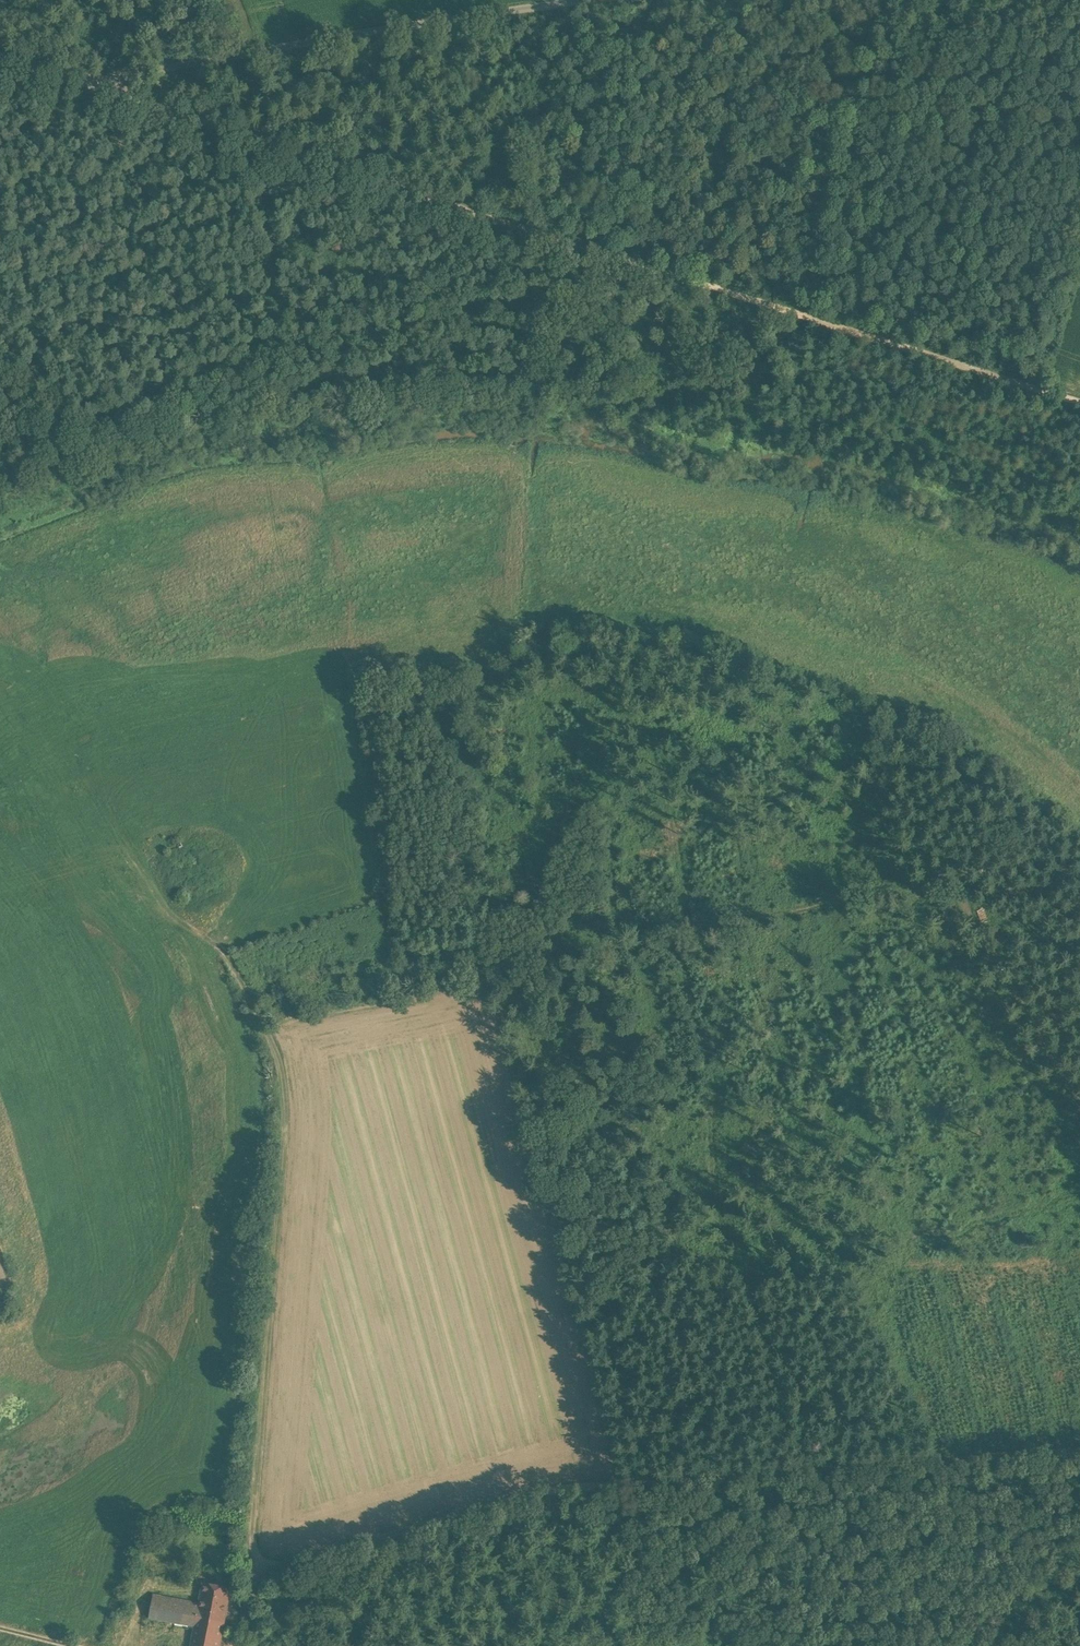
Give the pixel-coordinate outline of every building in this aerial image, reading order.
[(230,1587),(203,1582),(200,1603),(198,1610),(225,1615),(230,1587)] [(198,1610),(200,1603),(154,1594),(149,1617),(195,1626),(191,1645),(219,1645),(225,1615),(198,1610)]
